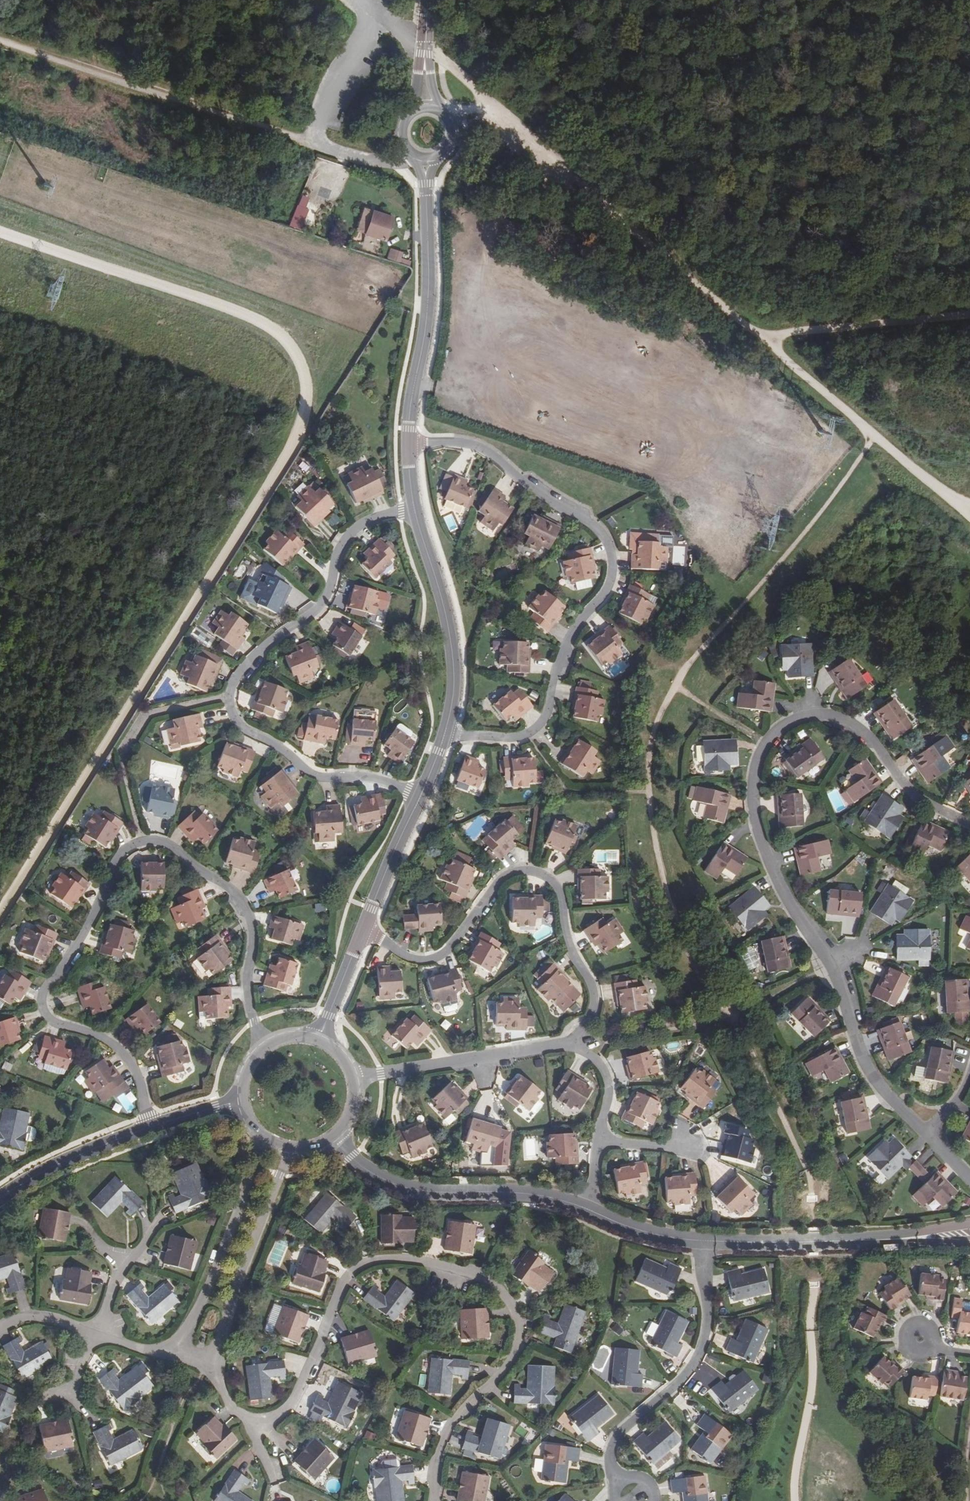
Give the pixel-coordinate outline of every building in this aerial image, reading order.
[(302,226),(308,212),(297,207),(291,222),(302,226)] [(394,217),(376,211),(368,233),(387,240),(394,217)] [(367,250),(382,255),(383,251),(368,246),(367,250)] [(390,250),(388,259),(400,261),(402,252),(390,250)] [(355,503),(361,500),(366,498),(367,501),(383,493),(372,470),(364,474),(361,467),(348,473),(352,482),(347,484),(355,503)] [(440,490),(447,492),(450,481),(443,478),(440,490)] [(471,490),(465,488),(460,487),(462,481),(451,478),(450,481),(447,492),(444,502),(466,508),(471,490)] [(313,527),(326,515),(323,513),(327,509),(333,505),(319,489),(315,492),(310,486),(297,497),(300,502),(295,506),(313,527)] [(502,502),(504,499),(506,497),(494,489),(491,493),(483,506),(478,512),(485,516),(481,523),(494,532),(500,524),(503,526),(514,509),(507,505),(502,502)] [(471,490),(466,508),(470,510),(476,492),(471,490)] [(479,503),(483,506),(491,493),(487,491),(479,503)] [(461,515),(463,508),(446,503),(444,510),(461,515)] [(336,513),(326,520),(331,527),(341,520),(336,513)] [(542,519),(539,518),(531,513),(521,532),(527,535),(523,543),(536,550),(539,544),(546,548),(559,524),(543,516),(542,519)] [(263,548),(276,558),(283,564),(290,556),(292,557),(305,539),(290,527),(285,531),(278,526),(267,537),(270,540),(263,548)] [(658,546),(659,534),(631,532),(630,548),(631,548),(637,548),(637,553),(631,553),(630,567),(665,570),(667,546),(658,546)] [(673,535),(659,534),(658,546),(667,546),(672,547),(673,535)] [(392,562),(389,560),(386,557),(391,551),(379,539),(367,551),(372,555),(368,559),(365,562),(379,576),(392,562)] [(571,581),(575,580),(591,576),(595,575),(593,568),(592,564),(594,563),(590,545),(587,545),(587,542),(581,543),(582,547),(577,548),(579,555),(570,557),(562,559),(566,575),(569,574),(571,581)] [(579,555),(577,548),(568,550),(570,557),(579,555)] [(386,557),(389,560),(395,555),(391,551),(386,557)] [(265,561),(257,579),(251,593),(260,597),(256,603),(276,612),(279,605),(280,602),(284,603),(291,587),(282,582),(284,578),(265,561)] [(591,576),(575,580),(577,588),(590,585),(592,580),(591,576)] [(631,580),(623,597),(630,600),(628,604),(625,611),(643,619),(651,598),(644,595),(647,587),(631,580)] [(350,596),(346,608),(376,616),(380,600),(377,600),(378,593),(354,587),(352,597),(350,596)] [(551,632),(562,615),(559,613),(562,611),(566,604),(545,590),(540,596),(539,595),(530,609),(537,614),(545,619),(541,625),(551,632)] [(235,649),(243,636),(239,634),(246,622),(230,612),(229,615),(220,610),(212,623),(218,626),(213,634),(221,640),(235,649)] [(545,619),(537,614),(533,620),(541,625),(545,619)] [(341,620),(334,630),(338,634),(335,639),(332,643),(348,655),(362,636),(341,620)] [(620,656),(616,650),(610,642),(616,637),(611,630),(609,627),(594,639),(595,641),(592,643),(586,648),(601,669),(607,664),(608,666),(620,656)] [(338,634),(334,630),(330,635),(335,639),(338,634)] [(610,642),(616,650),(622,646),(616,637),(610,642)] [(231,655),(235,649),(221,640),(217,646),(231,655)] [(308,641),(303,643),(306,679),(313,677),(310,669),(317,666),(308,641)] [(519,667),(518,674),(528,675),(531,675),(533,656),(530,656),(531,652),(531,644),(506,642),(506,649),(502,648),(501,665),(509,666),(519,667)] [(298,682),(306,679),(303,643),(295,646),(298,651),(284,657),(291,675),(295,674),(298,682)] [(805,645),(790,646),(780,646),(781,664),(786,664),(786,670),(787,678),(811,676),(809,645),(805,645)] [(179,674),(183,675),(188,678),(186,682),(204,690),(206,684),(208,680),(212,681),(219,666),(208,660),(195,654),(191,662),(186,660),(179,674)] [(208,660),(219,666),(222,659),(211,654),(208,660)] [(842,687),(839,689),(846,698),(866,686),(863,681),(847,659),(830,670),(842,687)] [(508,673),(518,674),(519,667),(509,666),(508,673)] [(842,687),(830,670),(828,672),(839,689),(842,687)] [(820,692),(832,684),(828,678),(816,686),(820,692)] [(576,684),(572,703),(575,704),(574,707),(572,715),(597,721),(598,714),(601,714),(604,698),(596,696),(587,694),(588,687),(587,687),(588,681),(580,679),(578,685),(576,684)] [(736,707),(768,712),(770,712),(772,694),(773,683),(755,681),(753,695),(738,692),(736,707)] [(263,721),(265,716),(267,709),(274,711),(282,713),(287,699),(284,698),(286,691),(263,683),(260,692),(258,692),(251,711),(256,712),(254,717),(263,721)] [(597,689),(588,687),(587,694),(596,696),(597,689)] [(518,689),(512,694),(515,698),(521,692),(518,689)] [(515,713),(519,717),(532,706),(521,692),(515,698),(512,694),(510,691),(492,705),(505,720),(511,716),(515,713)] [(892,700),(876,711),(888,729),(885,731),(891,740),(911,727),(892,700)] [(267,709),(265,716),(272,718),(274,711),(267,709)] [(351,747),(361,747),(361,739),(366,739),(375,739),(375,721),(374,721),(374,712),(368,712),(368,710),(360,710),(360,712),(353,711),(353,721),(352,721),(352,728),(347,728),(346,745),(351,745),(351,747)] [(888,729),(876,711),(873,713),(885,731),(888,729)] [(311,713),(308,722),(315,724),(318,715),(311,713)] [(199,714),(171,720),(173,728),(166,730),(169,745),(178,744),(179,747),(199,743),(196,730),(202,729),(199,714)] [(303,740),(320,745),(322,737),(326,738),(334,740),(339,721),(318,715),(315,724),(308,722),(308,723),(304,722),(302,729),(300,737),(304,738),(303,740)] [(410,734),(402,728),(400,727),(398,728),(383,746),(390,752),(394,755),(390,759),(397,765),(413,746),(408,742),(412,738),(411,736),(410,734)] [(809,739),(799,746),(801,749),(785,761),(796,776),(797,775),(822,757),(809,739)] [(580,740),(568,754),(571,756),(568,759),(564,765),(580,778),(584,773),(591,779),(601,767),(596,763),(601,757),(580,740)] [(703,770),(721,770),(721,764),(727,764),(735,764),(734,740),(702,741),(703,770)] [(938,740),(912,759),(911,760),(922,775),(928,783),(943,773),(935,760),(946,752),(938,740)] [(238,777),(241,771),(244,764),(250,766),(256,751),(237,745),(237,747),(226,743),(217,766),(225,769),(224,772),(238,777)] [(801,749),(799,746),(783,758),(785,761),(801,749)] [(502,758),(504,773),(511,772),(512,779),(512,787),(528,785),(528,782),(535,781),(533,757),(525,758),(524,758),(525,761),(522,761),(522,755),(502,758)] [(483,770),(477,768),(472,767),(474,760),(464,758),(456,782),(468,785),(478,788),(483,770)] [(879,782),(869,769),(863,760),(847,770),(856,782),(844,790),(852,802),(878,784),(879,782)] [(244,764),(241,771),(247,774),(250,766),(244,764)] [(266,791),(260,795),(279,819),(291,809),(296,801),(294,798),(299,794),(294,789),(291,786),(295,783),(283,769),(277,774),(273,770),(264,778),(267,782),(262,786),(266,791)] [(476,795),(478,788),(468,785),(466,792),(476,795)] [(722,821),(724,810),(729,794),(727,793),(695,785),(692,799),(705,803),(702,816),(722,821)] [(158,790),(150,788),(144,811),(156,814),(156,817),(167,819),(175,790),(158,786),(158,790)] [(798,794),(778,795),(780,816),(777,816),(777,828),(801,826),(798,794)] [(887,837),(898,822),(894,819),(898,814),(901,808),(881,794),(863,820),(865,822),(882,833),(887,837)] [(375,796),(366,798),(368,804),(362,805),(354,807),(358,827),(381,822),(375,796)] [(346,818),(353,817),(353,803),(361,803),(360,798),(345,798),(346,818)] [(313,813),(313,834),(317,834),(317,843),(333,843),(333,835),(341,835),(341,807),(325,807),(325,813),(313,813)] [(193,811),(189,814),(195,820),(198,816),(193,811)] [(104,812),(101,818),(106,821),(110,815),(104,812)] [(106,821),(101,818),(93,814),(85,827),(88,828),(83,836),(104,848),(109,839),(112,840),(123,823),(110,815),(106,821)] [(195,820),(189,814),(177,826),(189,839),(193,835),(196,838),(203,845),(218,831),(201,814),(198,816),(195,820)] [(512,817),(505,822),(516,836),(523,831),(512,817)] [(544,840),(552,844),(555,845),(554,848),(564,853),(570,841),(573,834),(577,825),(562,818),(561,821),(554,819),(544,840)] [(486,845),(488,848),(494,856),(496,859),(509,849),(505,844),(509,841),(516,836),(505,822),(504,820),(484,834),(490,842),(486,845)] [(907,851),(920,857),(926,844),(939,850),(947,833),(921,821),(907,851)] [(480,838),(486,845),(490,842),(484,834),(480,838)] [(230,839),(224,862),(235,865),(234,867),(254,872),(259,852),(252,850),(253,842),(238,838),(237,841),(230,839)] [(792,847),(797,864),(799,875),(819,870),(815,857),(829,853),(825,839),(794,847),(792,847)] [(722,842),(722,843),(703,870),(715,878),(716,876),(723,866),(735,873),(746,858),(737,851),(722,842)] [(928,846),(925,853),(936,858),(939,851),(928,846)] [(494,856),(488,848),(483,851),(489,860),(494,856)] [(969,854),(955,868),(969,884),(969,855),(969,854)] [(141,859),(141,889),(157,889),(157,886),(165,886),(164,862),(153,862),(153,859),(141,859)] [(440,879),(447,883),(454,885),(451,893),(464,899),(472,881),(469,880),(474,870),(452,860),(450,866),(447,865),(440,879)] [(263,881),(267,889),(274,886),(276,890),(280,897),(297,888),(286,868),(263,881)] [(571,899),(573,900),(582,901),(596,903),(597,896),(600,896),(601,879),(594,878),(584,877),(585,870),(573,868),(570,887),(573,888),(572,892),(571,899)] [(594,871),(585,870),(584,877),(594,878),(594,871)] [(71,871),(67,876),(73,881),(77,875),(71,871)] [(73,881),(67,876),(60,872),(51,885),(54,887),(50,893),(69,907),(76,897),(79,899),(89,884),(77,875),(73,881)] [(454,885),(447,883),(444,890),(451,893),(454,885)] [(746,928),(760,917),(757,912),(762,909),(767,904),(752,886),(728,906),(746,928)] [(890,925),(894,919),(897,914),(902,916),(912,901),(887,886),(870,913),(890,925)] [(173,907),(181,922),(183,921),(186,927),(205,918),(200,908),(204,906),(196,888),(180,895),(184,903),(180,904),(173,907)] [(826,913),(837,915),(837,911),(858,913),(860,894),(828,890),(826,913)] [(535,926),(535,917),(535,910),(542,911),(542,895),(523,896),(523,898),(511,898),(511,923),(519,923),(519,926),(535,926)] [(412,916),(413,925),(413,926),(418,926),(419,932),(428,931),(428,925),(432,925),(441,924),(439,904),(416,906),(416,914),(412,914),(412,916)] [(178,923),(181,922),(173,907),(170,909),(178,923)] [(757,912),(760,917),(765,913),(762,909),(757,912)] [(275,929),(271,939),(289,946),(292,938),(294,938),(299,925),(273,916),(269,927),(272,928),(275,929)] [(413,925),(412,916),(402,917),(402,926),(413,925)] [(966,917),(959,930),(969,935),(969,919),(966,917)] [(620,934),(611,921),(605,925),(601,919),(582,932),(593,947),(596,946),(598,945),(604,954),(623,941),(619,936),(620,934)] [(614,919),(611,921),(620,934),(623,932),(614,919)] [(100,952),(113,957),(115,949),(122,951),(130,953),(134,938),(132,937),(134,930),(111,924),(108,934),(105,934),(100,952)] [(36,925),(33,932),(39,935),(42,928),(36,925)] [(299,925),(294,938),(298,940),(303,927),(299,925)] [(39,935),(33,932),(25,929),(19,944),(22,946),(20,952),(41,962),(46,951),(48,952),(56,933),(42,928),(39,935)] [(910,936),(903,936),(896,935),(896,960),(929,960),(928,931),(910,931),(910,936)] [(491,945),(494,939),(481,932),(471,949),(474,951),(469,959),(489,971),(493,964),(496,966),(503,952),(497,948),(491,945)] [(216,935),(205,943),(209,949),(203,954),(197,958),(206,971),(209,969),(213,974),(233,960),(226,951),(228,950),(216,935)] [(783,935),(779,936),(783,957),(787,956),(783,935)] [(783,957),(779,936),(760,940),(761,943),(767,969),(768,971),(789,967),(787,956),(783,957)] [(500,942),(494,939),(491,945),(497,948),(500,942)] [(209,949),(205,943),(198,948),(203,954),(209,949)] [(598,945),(596,946),(602,956),(604,954),(598,945)] [(115,949),(113,957),(120,959),(122,951),(115,949)] [(258,985),(275,990),(277,982),(282,983),(285,984),(292,963),(273,958),(270,966),(269,970),(263,968),(258,985)] [(549,960),(539,971),(548,980),(543,985),(537,991),(549,1002),(551,1001),(564,1013),(580,996),(572,989),(573,987),(568,982),(565,979),(567,977),(549,960)] [(887,966),(877,985),(880,986),(890,968),(887,966)] [(383,978),(379,967),(374,968),(377,995),(384,995),(384,984),(383,978)] [(384,995),(394,995),(394,992),(401,992),(399,971),(387,972),(387,967),(379,967),(383,978),(384,984),(384,995)] [(459,999),(456,992),(453,982),(460,980),(457,968),(438,974),(438,977),(435,978),(427,980),(434,1004),(442,1002),(443,1005),(459,999)] [(907,977),(890,968),(880,986),(877,985),(872,995),(892,1005),(907,977)] [(10,971),(6,977),(10,979),(14,974),(10,971)] [(548,980),(539,971),(534,976),(543,985),(548,980)] [(6,977),(4,976),(0,982),(0,1001),(8,1006),(13,998),(15,994),(21,997),(30,982),(14,974),(10,979),(6,977)] [(613,983),(616,1003),(620,1003),(620,1006),(622,1013),(646,1009),(645,1001),(647,1001),(644,985),(636,986),(629,987),(628,980),(627,980),(625,975),(618,976),(619,983),(615,983),(613,983)] [(635,979),(628,980),(629,987),(636,986),(635,979)] [(453,982),(456,992),(463,989),(460,980),(453,982)] [(966,1001),(964,980),(944,981),(945,1013),(969,1012),(969,1001),(966,1001)] [(78,988),(83,1004),(89,1002),(90,1007),(93,1015),(112,1009),(105,987),(101,988),(96,990),(94,983),(78,988)] [(207,996),(202,996),(202,1013),(205,1012),(205,1019),(226,1019),(225,1007),(230,1007),(229,987),(212,988),(212,996),(207,996)] [(582,994),(573,987),(572,989),(580,996),(582,994)] [(812,1006),(814,1004),(806,996),(790,1011),(813,1034),(826,1022),(812,1006)] [(519,1013),(519,1009),(519,1001),(502,1001),(502,1004),(495,1004),(495,1025),(506,1025),(506,1031),(527,1030),(527,1013),(519,1013)] [(126,1018),(131,1026),(136,1023),(139,1027),(144,1033),(161,1022),(148,1004),(126,1018)] [(829,1019),(814,1004),(812,1006),(826,1022),(829,1019)] [(19,1041),(16,1030),(18,1029),(14,1018),(0,1022),(0,1046),(19,1041)] [(405,1049),(411,1043),(414,1040),(419,1044),(430,1032),(416,1019),(412,1024),(409,1021),(406,1019),(390,1036),(405,1049)] [(897,1022),(880,1028),(886,1048),(884,1049),(888,1060),(909,1052),(897,1022)] [(886,1048),(880,1028),(876,1029),(884,1049),(886,1048)] [(45,1038),(41,1054),(48,1057),(47,1061),(46,1065),(68,1071),(74,1052),(65,1049),(60,1048),(62,1042),(45,1038)] [(162,1077),(176,1073),(174,1066),(181,1064),(190,1062),(186,1047),(183,1048),(181,1041),(158,1046),(160,1058),(157,1058),(162,1077)] [(805,1063),(811,1075),(824,1069),(831,1082),(849,1073),(844,1063),(835,1047),(834,1048),(805,1063)] [(947,1083),(950,1070),(946,1070),(949,1050),(930,1047),(925,1078),(947,1083)] [(625,1058),(627,1065),(628,1068),(625,1069),(628,1081),(658,1073),(653,1056),(650,1057),(648,1052),(635,1055),(625,1058)] [(98,1093),(105,1088),(109,1086),(112,1091),(126,1081),(114,1064),(109,1067),(105,1061),(87,1074),(91,1079),(89,1080),(98,1093)] [(174,1066),(176,1073),(183,1072),(181,1064),(174,1066)] [(915,1076),(925,1078),(926,1068),(917,1066),(915,1076)] [(679,1088),(684,1092),(688,1095),(686,1097),(701,1109),(715,1091),(708,1086),(713,1079),(701,1070),(699,1072),(694,1069),(679,1088)] [(566,1071),(558,1084),(564,1088),(561,1093),(556,1100),(570,1108),(572,1105),(578,1109),(590,1089),(581,1083),(582,1081),(566,1071)] [(503,1093),(528,1112),(537,1098),(535,1097),(538,1091),(519,1076),(513,1085),(511,1083),(503,1093)] [(98,1093),(89,1080),(86,1083),(95,1096),(98,1093)] [(434,1108),(445,1119),(467,1098),(459,1090),(457,1091),(449,1083),(432,1100),(437,1105),(434,1108)] [(564,1088),(558,1084),(554,1089),(561,1093),(564,1088)] [(621,1118),(634,1124),(637,1118),(643,1121),(651,1125),(658,1111),(655,1109),(659,1103),(657,1102),(650,1098),(637,1091),(633,1098),(633,1099),(635,1100),(634,1102),(630,1100),(621,1118)] [(863,1117),(859,1097),(839,1101),(846,1133),(869,1128),(867,1116),(863,1117)] [(22,1150),(24,1140),(29,1141),(32,1141),(34,1139),(35,1132),(35,1130),(32,1128),(26,1127),(29,1113),(3,1108),(0,1121),(0,1146),(22,1150)] [(490,1125),(491,1122),(474,1117),(465,1143),(473,1145),(472,1150),(487,1155),(489,1147),(495,1149),(500,1129),(494,1126),(490,1125)] [(637,1118),(634,1124),(640,1127),(643,1121),(637,1118)] [(967,1128),(962,1139),(969,1143),(969,1123),(967,1128)] [(393,1134),(399,1148),(405,1145),(407,1151),(410,1158),(426,1152),(425,1149),(432,1146),(423,1124),(412,1128),(412,1127),(393,1134)] [(730,1130),(727,1141),(726,1144),(723,1144),(720,1155),(749,1163),(754,1145),(751,1144),(753,1136),(741,1133),(742,1128),(734,1126),(733,1131),(730,1130)] [(547,1157),(555,1157),(562,1157),(563,1164),(578,1164),(577,1144),(574,1144),(573,1134),(549,1135),(550,1142),(546,1142),(547,1157)] [(902,1164),(909,1158),(910,1156),(893,1138),(888,1143),(884,1147),(880,1144),(867,1156),(888,1177),(902,1164)] [(884,1147),(888,1143),(885,1139),(880,1144),(884,1147)] [(405,1145),(399,1148),(401,1154),(407,1151),(405,1145)] [(562,1157),(555,1157),(555,1165),(563,1164),(562,1157)] [(909,1158),(902,1164),(906,1169),(909,1166),(913,1162),(909,1158)] [(916,1174),(923,1168),(915,1160),(913,1162),(909,1166),(916,1174)] [(642,1193),(640,1186),(639,1178),(646,1177),(643,1163),(623,1167),(624,1170),(620,1170),(614,1172),(618,1195),(626,1194),(626,1197),(642,1193)] [(175,1214),(212,1198),(206,1181),(205,1181),(197,1164),(172,1175),(182,1198),(176,1200),(174,1195),(169,1197),(175,1214)] [(923,1168),(916,1174),(925,1182),(926,1183),(932,1177),(932,1176),(923,1168)] [(877,1170),(871,1176),(879,1183),(884,1177),(877,1170)] [(926,1183),(925,1182),(913,1194),(924,1205),(934,1196),(943,1205),(958,1192),(937,1171),(932,1176),(932,1177),(926,1183)] [(691,1204),(690,1196),(688,1186),(695,1185),(693,1172),(674,1175),(674,1178),(671,1179),(663,1180),(667,1205),(674,1204),(674,1206),(691,1204)] [(730,1173),(717,1185),(719,1188),(716,1191),(711,1195),(725,1211),(730,1206),(736,1213),(748,1202),(744,1198),(749,1192),(730,1173)] [(639,1178),(640,1186),(647,1185),(646,1177),(639,1178)] [(131,1217),(143,1204),(116,1178),(92,1203),(108,1219),(122,1204),(129,1210),(127,1213),(131,1217)] [(688,1186),(690,1196),(697,1195),(695,1185),(688,1186)] [(344,1232),(356,1218),(327,1193),(304,1220),(321,1235),(334,1219),(342,1226),(340,1228),(344,1232)] [(34,1207),(29,1236),(54,1241),(56,1230),(53,1229),(54,1224),(57,1224),(59,1212),(34,1207)] [(397,1216),(389,1216),(381,1216),(381,1245),(394,1245),(394,1241),(401,1240),(401,1243),(413,1242),(414,1231),(415,1231),(415,1222),(413,1222),(413,1218),(402,1218),(401,1215),(397,1216)] [(471,1255),(475,1226),(450,1222),(448,1233),(451,1234),(450,1240),(447,1239),(445,1251),(471,1255)] [(190,1272),(197,1243),(172,1236),(169,1247),(173,1248),(171,1254),(168,1253),(165,1265),(190,1272)] [(545,1264),(528,1252),(511,1275),(521,1282),(524,1279),(530,1283),(529,1285),(540,1292),(546,1283),(547,1284),(552,1277),(551,1276),(553,1273),(544,1266),(545,1264)] [(13,1253),(0,1257),(0,1281),(6,1279),(9,1288),(6,1289),(8,1295),(25,1289),(13,1253)] [(292,1285),(319,1294),(324,1282),(319,1280),(321,1274),(323,1274),(327,1262),(316,1258),(317,1257),(309,1254),(308,1255),(305,1254),(301,1265),(299,1265),(297,1270),(295,1269),(292,1277),(294,1278),(292,1285)] [(659,1271),(661,1266),(645,1259),(635,1281),(669,1297),(681,1270),(669,1264),(667,1269),(665,1273),(659,1271)] [(739,1278),(738,1273),(736,1267),(723,1270),(730,1299),(766,1291),(760,1268),(743,1272),(744,1277),(739,1278)] [(63,1280),(59,1300),(88,1305),(89,1292),(86,1291),(87,1285),(88,1285),(90,1272),(79,1271),(79,1269),(71,1268),(70,1269),(67,1268),(65,1280),(63,1280)] [(936,1297),(935,1301),(943,1301),(945,1280),(938,1279),(938,1276),(921,1274),(919,1295),(928,1296),(936,1297)] [(903,1301),(910,1296),(899,1278),(884,1288),(885,1290),(880,1294),(891,1312),(898,1308),(896,1305),(903,1301)] [(394,1323),(414,1294),(397,1281),(385,1297),(377,1292),(379,1289),(374,1285),(363,1300),(394,1323)] [(152,1324),(178,1302),(164,1285),(148,1298),(142,1291),(145,1288),(141,1283),(127,1295),(152,1324)] [(969,1336),(969,1314),(961,1312),(962,1300),(954,1299),(952,1319),(959,1319),(957,1334),(969,1336)] [(554,1349),(571,1354),(586,1313),(566,1305),(558,1324),(549,1320),(550,1317),(545,1315),(538,1333),(557,1339),(554,1349)] [(273,1335),(298,1344),(302,1334),(299,1332),(301,1327),(304,1328),(308,1317),(284,1308),(273,1335)] [(880,1323),(883,1324),(886,1317),(867,1308),(864,1315),(861,1314),(854,1330),(873,1339),(877,1331),(880,1323)] [(677,1333),(682,1335),(689,1319),(667,1309),(651,1342),(678,1356),(683,1343),(679,1341),(674,1339),(677,1333)] [(487,1320),(486,1310),(461,1311),(461,1322),(463,1341),(488,1340),(487,1327),(484,1327),(484,1321),(487,1320)] [(737,1341),(733,1339),(728,1336),(723,1349),(750,1361),(765,1327),(743,1317),(736,1333),(740,1334),(737,1341)] [(619,1335),(624,1329),(616,1324),(612,1330),(619,1335)] [(348,1365),(376,1356),(369,1331),(358,1334),(359,1338),(354,1340),(352,1336),(341,1339),(348,1365)] [(23,1379),(53,1361),(41,1342),(24,1352),(19,1344),(22,1342),(19,1337),(4,1346),(23,1379)] [(633,1368),(638,1368),(639,1350),(615,1348),(612,1385),(642,1387),(643,1374),(638,1374),(632,1373),(633,1368)] [(896,1369),(890,1363),(884,1358),(869,1374),(882,1385),(884,1383),(890,1388),(904,1372),(898,1367),(896,1369)] [(462,1380),(468,1381),(469,1363),(431,1359),(428,1394),(451,1395),(453,1376),(462,1376),(462,1380)] [(250,1402),(273,1399),(270,1379),(280,1378),(280,1381),(286,1380),(284,1362),(246,1367),(250,1402)] [(138,1400),(154,1387),(137,1366),(118,1381),(114,1377),(118,1373),(115,1368),(100,1380),(124,1412),(139,1401),(138,1400)] [(514,1404),(554,1406),(555,1386),(554,1386),(555,1367),(527,1366),(526,1391),(520,1391),(520,1385),(515,1385),(514,1404)] [(726,1388),(723,1384),(719,1379),(709,1388),(727,1411),(756,1388),(741,1370),(727,1381),(730,1384),(726,1388)] [(944,1370),(939,1397),(963,1401),(967,1378),(959,1377),(954,1376),(954,1372),(944,1370)] [(930,1380),(922,1379),(913,1378),(910,1399),(928,1401),(928,1396),(935,1398),(938,1378),(930,1377),(930,1380)] [(310,1411),(347,1429),(355,1412),(354,1411),(362,1394),(338,1382),(327,1405),(321,1402),(323,1397),(318,1394),(310,1411)] [(4,1434),(11,1417),(10,1416),(18,1399),(0,1391),(0,1432),(4,1434)] [(597,1422),(600,1425),(614,1414),(599,1395),(570,1418),(589,1442),(599,1433),(596,1429),(593,1425),(597,1422)] [(427,1430),(430,1419),(405,1411),(396,1439),(422,1447),(425,1436),(422,1435),(424,1429),(427,1430)] [(701,1439),(697,1437),(690,1447),(710,1461),(731,1432),(703,1412),(696,1423),(703,1428),(700,1432),(704,1434),(701,1439)] [(216,1460),(237,1441),(229,1432),(226,1435),(220,1429),(221,1428),(213,1419),(204,1426),(203,1426),(197,1431),(198,1433),(195,1435),(203,1443),(202,1445),(216,1460)] [(462,1449),(499,1460),(509,1426),(488,1420),(482,1440),(471,1437),(473,1433),(468,1431),(462,1449)] [(44,1452),(73,1446),(68,1421),(57,1423),(57,1426),(52,1427),(51,1424),(39,1427),(44,1452)] [(672,1455),(667,1450),(679,1440),(664,1422),(650,1433),(653,1437),(649,1441),(642,1432),(632,1440),(651,1463),(656,1469),(672,1455)] [(111,1467),(142,1451),(132,1431),(113,1440),(109,1431),(112,1429),(110,1424),(94,1432),(111,1467)] [(314,1480),(334,1458),(315,1440),(307,1449),(309,1451),(305,1456),(303,1453),(294,1463),(314,1480)] [(565,1467),(568,1468),(569,1464),(578,1465),(580,1451),(546,1445),(541,1481),(566,1485),(568,1473),(564,1472),(565,1467)] [(414,1485),(412,1466),(371,1471),(374,1490),(375,1490),(376,1500),(404,1500),(402,1481),(408,1481),(409,1485),(414,1485)] [(520,1467),(512,1468),(513,1476),(521,1475),(520,1467)] [(457,1500),(484,1500),(488,1477),(471,1474),(472,1469),(464,1468),(463,1472),(460,1483),(464,1484),(462,1490),(459,1489),(457,1500)] [(238,1492),(243,1484),(246,1486),(249,1481),(235,1471),(214,1500),(251,1500),(238,1492)] [(682,1500),(706,1500),(703,1474),(669,1478),(671,1493),(681,1492),(682,1495),(686,1495),(686,1500),(682,1500)] [(43,1490),(15,1499),(15,1500),(46,1500),(43,1490)]
